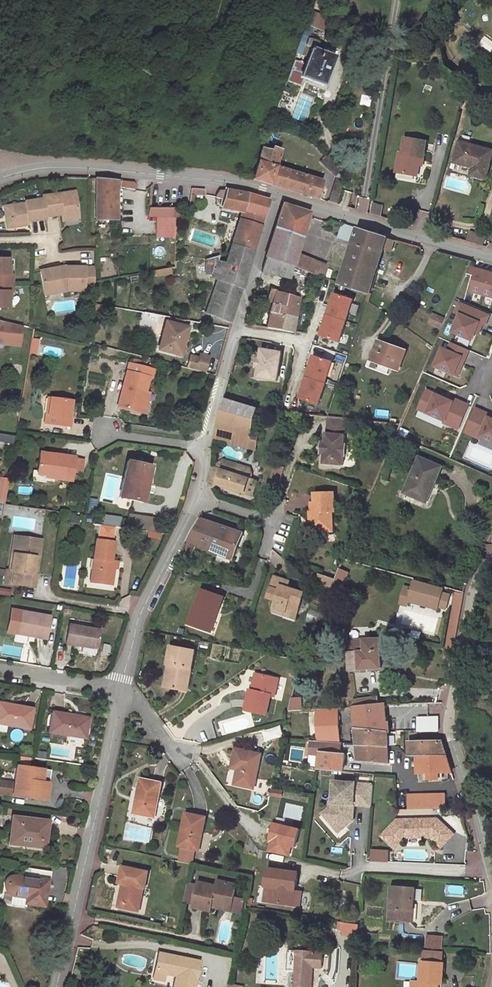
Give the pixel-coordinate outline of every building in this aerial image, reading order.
[(307,25),(320,29),(324,17),(311,12),(307,25)] [(318,41),(303,35),(296,53),(308,57),(300,77),(323,86),(334,57),(315,50),(318,41)] [(453,61),(443,54),(446,66),(448,67),(453,61)] [(288,114),(282,112),(278,121),(284,123),(288,114)] [(454,162),(473,167),(477,169),(475,176),(486,179),(491,156),(491,151),(468,145),(470,137),(462,135),(460,142),(459,142),(454,162)] [(426,142),(405,138),(402,154),(399,153),(396,172),(417,176),(419,161),(423,161),(426,142)] [(270,152),(262,149),(252,179),(317,198),(322,182),(274,168),(280,151),(271,148),(270,152)] [(325,156),(319,161),(336,177),(328,202),(336,204),(341,187),(341,171),(325,156)] [(119,181),(96,179),(95,221),(116,220),(116,194),(118,187),(134,189),(135,186),(133,183),(119,181)] [(233,191),(219,190),(215,197),(224,199),(221,207),(242,211),(232,245),(253,252),(268,200),(247,194),(233,191)] [(75,192),(42,196),(43,199),(45,217),(61,215),(61,217),(78,215),(75,192)] [(25,203),(8,206),(11,227),(29,225),(28,222),(45,219),(45,217),(43,199),(25,202),(25,203)] [(309,213),(282,204),(265,258),(292,267),(293,267),(296,255),(309,213)] [(381,206),(374,204),(372,215),(380,217),(381,206)] [(175,216),(157,216),(156,236),(160,236),(175,237),(175,216)] [(358,229),(343,224),(339,236),(354,242),(358,229)] [(387,238),(358,229),(354,242),(340,284),(369,293),(383,248),(387,238)] [(485,236),(470,231),(466,242),(483,246),(485,236)] [(175,237),(160,236),(161,262),(174,262),(175,237)] [(394,240),(387,238),(383,248),(391,251),(394,240)] [(253,252),(232,245),(225,265),(215,262),(216,259),(206,262),(206,263),(205,274),(212,274),(219,277),(206,313),(215,317),(216,317),(218,318),(220,318),(227,321),(231,321),(232,318),(233,318),(233,317),(232,316),(253,252)] [(303,258),(296,255),(293,267),(298,269),(303,258)] [(292,267),(265,258),(262,271),(289,279),(292,267)] [(323,265),(303,258),(298,269),(317,277),(323,265)] [(0,259),(0,283),(13,283),(12,275),(8,275),(8,259),(0,259)] [(474,262),(455,307),(481,316),(491,289),(491,267),(474,262)] [(60,267),(40,271),(44,289),(58,286),(59,291),(60,291),(84,291),(84,286),(94,287),(94,267),(67,267),(66,270),(61,271),(60,267)] [(174,267),(154,271),(155,276),(175,272),(174,267)] [(338,282),(319,278),(305,333),(304,334),(323,339),(338,282)] [(9,308),(9,292),(13,292),(13,283),(0,283),(0,308),(9,308)] [(58,286),(44,289),(45,295),(60,292),(60,291),(59,291),(58,286)] [(276,291),(271,289),(267,301),(273,302),(270,314),(267,328),(293,333),(299,299),(276,292),(276,291)] [(2,322),(0,341),(20,343),(22,326),(2,321),(2,322)] [(184,327),(165,322),(159,350),(179,355),(181,346),(182,347),(185,336),(182,336),(184,327)] [(31,339),(29,353),(36,354),(38,340),(31,339)] [(405,351),(379,341),(372,358),(391,365),(390,368),(398,371),(405,351)] [(449,342),(446,350),(440,347),(432,368),(458,378),(470,350),(449,342)] [(281,353),(262,350),(260,359),(259,368),(257,377),(277,380),(281,353)] [(190,356),(187,368),(204,372),(208,357),(200,355),(199,358),(190,356)] [(320,406),(331,360),(309,355),(299,402),(320,406)] [(153,370),(129,364),(118,406),(140,412),(145,392),(148,378),(151,379),(153,370)] [(416,413),(459,430),(469,405),(426,388),(416,413)] [(148,393),(145,392),(140,412),(143,413),(148,393)] [(72,401),(50,398),(48,415),(45,415),(44,423),(70,427),(72,418),(69,418),(72,401)] [(257,409),(224,399),(218,422),(214,439),(249,448),(253,431),(257,409)] [(473,409),(463,433),(491,445),(491,417),(473,409)] [(345,419),(328,417),(327,433),(326,433),(325,443),(324,447),(327,447),(326,451),(324,450),(324,451),(324,454),(323,464),(342,465),(343,456),(346,456),(347,445),(344,444),(345,435),(344,435),(345,419)] [(259,432),(253,431),(249,448),(255,449),(259,432)] [(12,443),(13,436),(0,435),(0,442),(12,443)] [(75,457),(39,452),(37,471),(46,473),(45,478),(71,481),(73,471),(74,459),(75,457)] [(442,467),(419,457),(404,493),(422,501),(431,482),(434,483),(442,467)] [(83,460),(74,459),(73,471),(81,473),(83,460)] [(142,464),(127,461),(119,497),(143,503),(151,466),(148,466),(142,464)] [(218,464),(217,468),(242,477),(244,467),(224,461),(218,464)] [(244,467),(242,477),(217,468),(212,467),(210,476),(208,482),(213,487),(216,484),(251,496),(256,481),(250,479),(252,475),(250,468),(244,467)] [(37,471),(33,470),(32,480),(45,482),(45,478),(46,473),(37,471)] [(422,501),(426,503),(434,483),(431,482),(422,501)] [(334,493),(314,494),(315,503),(310,503),(310,523),(315,523),(316,532),(328,532),(328,523),(333,523),(332,512),(335,512),(334,493)] [(119,527),(120,517),(103,515),(102,524),(119,527)] [(210,522),(200,519),(188,541),(189,541),(195,544),(233,560),(243,533),(210,522)] [(113,534),(99,532),(98,540),(112,542),(113,534)] [(40,540),(14,536),(9,570),(11,570),(15,544),(39,547),(40,540)] [(98,540),(96,540),(93,559),(96,559),(93,582),(112,585),(115,561),(111,561),(114,542),(112,542),(98,540)] [(189,541),(181,558),(187,560),(195,544),(189,541)] [(7,570),(5,583),(34,587),(36,574),(32,573),(34,558),(38,558),(40,547),(39,547),(15,544),(11,570),(9,570),(7,570)] [(348,573),(339,569),(335,579),(334,580),(344,584),(348,573)] [(287,584),(289,582),(275,577),(271,588),(280,590),(281,586),(287,587),(287,584)] [(443,590),(414,581),(412,589),(410,596),(438,604),(438,606),(446,609),(450,596),(442,594),(443,590)] [(280,590),(271,588),(268,598),(276,601),(274,608),(285,612),(286,609),(297,613),(304,593),(293,590),(294,586),(287,584),(287,587),(281,586),(280,590)] [(412,589),(405,587),(400,603),(408,605),(409,601),(410,596),(412,589)] [(223,597),(201,589),(195,607),(194,607),(187,624),(199,629),(202,622),(210,625),(215,612),(218,613),(223,597)] [(458,611),(462,594),(455,593),(452,609),(458,611)] [(438,604),(410,596),(409,601),(437,609),(438,606),(438,604)] [(295,619),(297,613),(286,609),(285,612),(274,608),(273,612),(295,619)] [(50,617),(21,611),(17,634),(46,639),(50,617)] [(202,622),(199,629),(210,632),(218,613),(215,612),(210,625),(202,622)] [(100,630),(69,624),(65,643),(82,646),(81,652),(95,654),(96,649),(97,649),(100,630)] [(380,639),(348,640),(349,653),(348,653),(349,671),(381,668),(380,639)] [(194,651),(171,647),(167,665),(169,665),(175,666),(171,688),(187,691),(194,651)] [(169,665),(165,687),(171,688),(175,666),(169,665)] [(278,679),(256,674),(253,687),(255,688),(254,691),(250,690),(245,710),(266,715),(270,695),(274,696),(278,679)] [(377,697),(353,700),(353,708),(378,705),(377,697)] [(292,698),(289,711),(299,711),(301,699),(292,698)] [(0,703),(0,723),(29,729),(33,709),(0,703)] [(353,708),(357,744),(387,746),(387,744),(387,733),(386,733),(385,709),(385,705),(385,704),(378,705),(353,708)] [(89,718),(53,712),(50,732),(85,738),(89,718)] [(438,717),(417,717),(417,731),(438,730),(438,717)] [(266,743),(283,737),(280,726),(262,732),(266,743)] [(341,743),(310,741),(310,747),(316,748),(321,748),(320,753),(320,754),(318,769),(322,769),(330,770),(343,771),(345,755),(340,755),(341,743)] [(442,742),(409,743),(409,756),(417,756),(446,756),(442,742)] [(387,746),(357,744),(357,761),(388,764),(387,746)] [(261,755),(236,749),(233,761),(240,763),(238,770),(234,785),(254,789),(261,755)] [(446,756),(417,756),(417,774),(428,774),(428,780),(439,780),(438,773),(451,773),(446,756)] [(16,766),(14,783),(0,781),(0,794),(46,800),(49,776),(43,775),(43,769),(16,766)] [(161,783),(140,779),(134,813),(154,818),(161,783)] [(373,785),(334,782),(332,803),(330,803),(329,808),(322,814),(333,826),(339,821),(345,827),(352,820),(353,810),(349,810),(349,805),(354,805),(371,806),(373,785)] [(445,794),(407,795),(408,810),(445,809),(445,794)] [(205,818),(186,814),(179,846),(183,847),(195,850),(198,851),(205,818)] [(48,821),(13,816),(9,843),(45,848),(48,821)] [(397,820),(381,836),(395,849),(405,838),(405,837),(405,834),(427,834),(431,837),(441,847),(454,834),(438,819),(397,820)] [(265,851),(292,857),(298,826),(272,821),(265,851)] [(339,821),(333,826),(338,832),(345,827),(339,821)] [(195,850),(183,847),(180,860),(192,862),(195,850)] [(370,850),(370,862),(388,862),(388,851),(370,850)] [(43,905),(47,881),(50,882),(51,872),(21,867),(20,877),(17,877),(11,877),(9,879),(7,881),(6,884),(6,886),(6,889),(7,891),(9,893),(12,894),(27,897),(26,903),(43,905)] [(148,872),(122,867),(119,883),(123,884),(119,903),(139,907),(143,888),(144,888),(148,872)] [(297,873),(268,869),(265,886),(270,887),(268,902),(295,906),(297,895),(294,894),(294,890),(295,890),(297,873)] [(216,886),(198,882),(197,885),(193,905),(192,908),(211,912),(212,905),(216,906),(218,909),(226,910),(229,897),(234,898),(237,885),(217,880),(216,886)] [(197,885),(187,883),(183,902),(193,905),(197,885)] [(415,889),(392,887),(389,920),(409,921),(411,901),(414,902),(414,901),(415,889)] [(423,890),(415,889),(414,901),(422,901),(423,890)] [(27,897),(12,894),(11,905),(26,907),(27,897)] [(339,921),(338,935),(357,936),(358,923),(339,921)] [(442,938),(427,936),(426,949),(441,950),(442,938)] [(297,951),(288,950),(287,970),(296,971),(295,986),(313,986),(314,968),(323,968),(324,952),(297,951)] [(444,953),(423,952),(422,962),(443,963),(444,953)] [(159,953),(155,971),(165,973),(176,976),(174,986),(195,986),(200,962),(159,953)] [(421,962),(420,983),(416,982),(416,986),(438,986),(438,984),(442,985),(444,963),(443,963),(422,962),(421,962)] [(165,973),(155,971),(153,981),(163,983),(165,973)]
